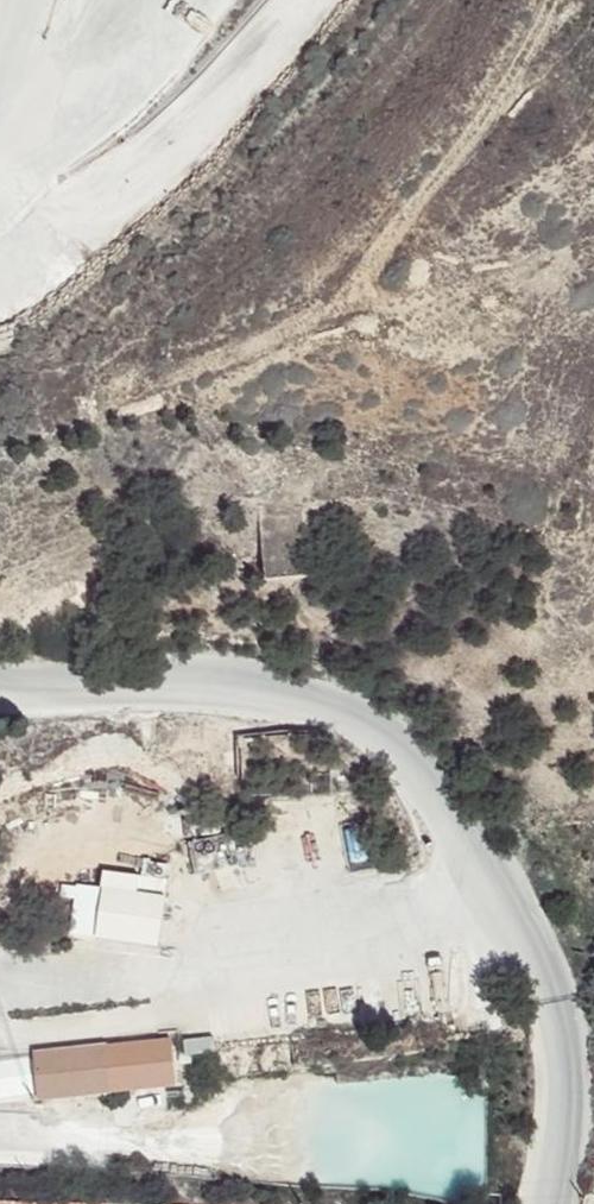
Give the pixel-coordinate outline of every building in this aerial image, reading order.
[(100,886),(100,900),(83,900),(82,937),(162,938),(163,887),(100,886)] [(43,1101),(180,1087),(179,1074),(177,1038),(39,1053),(43,1101)] [(24,1089),(17,1056),(0,1060),(0,1094),(24,1089)]
